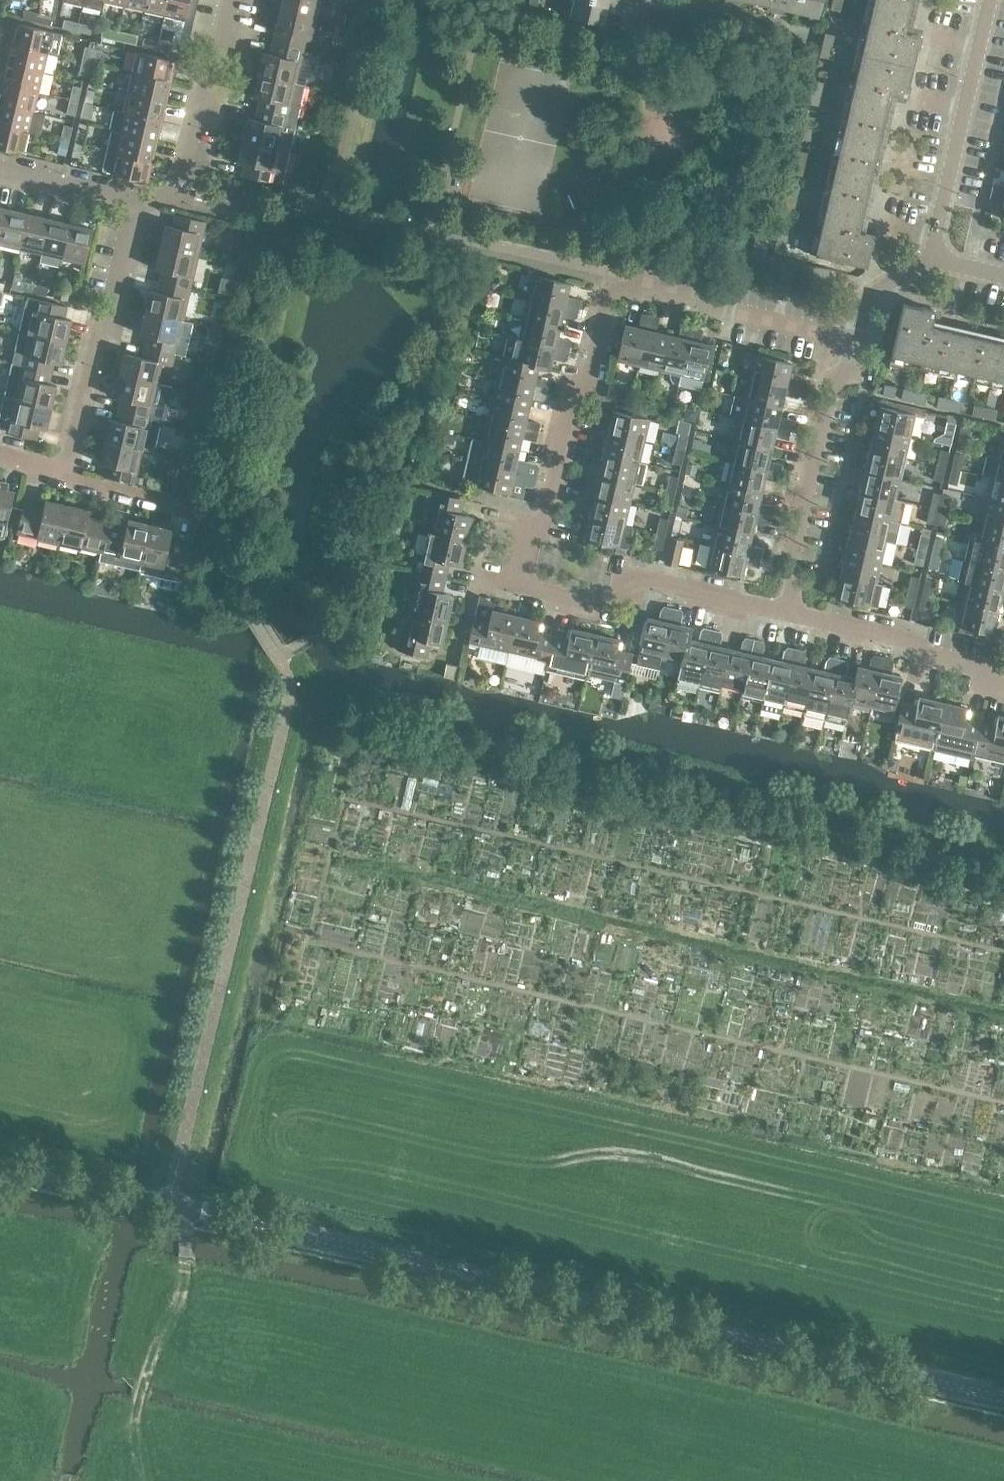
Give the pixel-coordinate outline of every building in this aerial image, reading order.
[(104,1),(104,0),(83,0),(82,5),(102,10),(104,1)] [(146,0),(125,0),(124,5),(144,10),(146,0)] [(167,0),(146,0),(144,10),(164,15),(167,0)] [(164,15),(184,20),(189,0),(167,0),(164,15)] [(320,0),(282,0),(280,10),(315,18),(320,0)] [(623,6),(597,0),(574,0),(572,8),(567,7),(565,15),(603,24),(606,11),(621,15),(623,6)] [(777,0),(755,0),(754,1),(768,5),(767,9),(774,11),(777,0)] [(799,0),(777,0),(774,11),(782,13),(783,8),(796,11),(799,0)] [(796,11),(810,14),(809,19),(817,21),(822,0),(799,0),(796,11)] [(871,179),(891,92),(907,96),(910,83),(909,83),(917,47),(918,48),(921,35),(905,31),(912,0),(873,0),(822,223),(819,234),(809,231),(805,251),(866,265),(871,247),(872,247),(875,234),(859,231),(871,179)] [(842,0),(832,0),(830,9),(839,11),(842,0)] [(36,22),(38,13),(24,10),(22,18),(36,22)] [(310,40),(315,18),(280,10),(272,43),(303,50),(306,39),(310,40)] [(53,16),(38,13),(36,22),(51,25),(53,16)] [(345,13),(342,22),(352,25),(355,15),(345,13)] [(76,31),(78,22),(64,19),(62,28),(76,31)] [(92,26),(78,22),(76,31),(90,34),(92,26)] [(9,43),(47,52),(57,54),(62,34),(14,23),(9,43)] [(116,40),(118,32),(104,28),(102,37),(116,40)] [(132,35),(118,32),(116,40),(130,44),(132,35)] [(825,33),(822,44),(831,46),(834,35),(825,33)] [(156,49),(158,41),(143,38),(141,46),(156,49)] [(172,44),(158,41),(156,49),(170,53),(172,44)] [(42,72),(47,52),(9,43),(5,63),(42,72)] [(302,56),(303,50),(272,43),(270,54),(263,52),(258,74),(305,85),(311,59),(302,56)] [(831,46),(822,44),(819,56),(828,58),(831,46)] [(90,62),(93,48),(85,46),(82,60),(90,62)] [(102,50),(93,48),(90,62),(98,64),(102,50)] [(138,51),(133,72),(171,81),(176,60),(138,51)] [(87,76),(90,62),(82,60),(78,74),(87,76)] [(95,78),(98,64),(90,62),(87,76),(95,78)] [(38,92),(42,72),(5,63),(0,83),(38,92)] [(166,101),(171,81),(133,72),(128,92),(166,101)] [(297,118),(305,85),(258,74),(253,96),(260,98),(257,108),(297,118)] [(823,82),(815,80),(814,80),(811,91),(820,94),(823,82)] [(38,92),(0,83),(0,84),(0,104),(33,112),(38,92)] [(78,101),(81,87),(73,85),(69,99),(78,101)] [(87,88),(84,102),(92,104),(95,90),(87,88)] [(817,105),(820,94),(811,91),(808,103),(817,105)] [(161,121),(166,101),(128,92),(124,112),(161,121)] [(75,115),(78,101),(69,99),(66,113),(75,115)] [(89,118),(92,104),(84,102),(80,117),(89,118)] [(33,112),(0,104),(0,125),(29,132),(38,134),(42,114),(33,112)] [(289,150),(297,118),(257,108),(255,119),(248,117),(243,139),(289,150)] [(157,140),(161,121),(124,112),(116,110),(111,130),(157,140)] [(815,117),(806,115),(803,126),(812,129),(815,117)] [(314,122),(312,131),(324,134),(326,124),(314,122)] [(0,125),(0,147),(24,152),(29,132),(0,125)] [(63,125),(60,139),(69,141),(72,127),(63,125)] [(809,140),(812,129),(803,126),(800,138),(809,140)] [(78,128),(74,142),(83,144),(86,130),(78,128)] [(152,160),(157,140),(111,130),(107,150),(152,160)] [(66,155),(69,141),(60,139),(57,153),(66,155)] [(282,184),(289,150),(243,139),(237,161),(244,163),(242,175),(282,184)] [(80,158),(83,144),(74,142),(71,156),(80,158)] [(147,181),(152,160),(107,150),(102,171),(147,181)] [(807,152),(797,150),(795,162),(804,164),(807,152)] [(801,175),(804,164),(795,162),(792,173),(801,175)] [(996,183),(992,185),(991,191),(1003,194),(1003,185),(996,183)] [(798,187),(790,185),(789,185),(787,197),(796,199),(798,187)] [(991,191),(989,197),(992,201),(1003,203),(1003,205),(1003,194),(991,191)] [(793,210),(796,199),(787,197),(784,208),(793,210)] [(28,213),(7,208),(0,240),(0,244),(20,249),(28,213)] [(41,254),(49,218),(28,213),(20,249),(41,253),(41,254)] [(165,224),(160,246),(198,255),(206,222),(175,214),(172,226),(165,224)] [(62,259),(70,223),(49,218),(41,254),(41,253),(38,263),(61,268),(63,259),(62,259)] [(92,228),(70,223),(62,259),(63,259),(84,264),(92,228)] [(778,233),(775,244),(785,247),(787,235),(778,233)] [(764,254),(767,240),(754,237),(751,251),(764,254)] [(190,288),(198,255),(160,246),(155,268),(162,270),(159,281),(190,288)] [(569,283),(534,274),(529,296),(579,308),(581,299),(566,296),(569,283)] [(220,277),(217,292),(233,296),(236,280),(220,277)] [(32,292),(34,283),(20,280),(18,289),(32,292)] [(183,320),(190,288),(159,281),(157,291),(150,290),(145,312),(183,320)] [(48,287),(34,283),(32,292),(46,295),(48,287)] [(69,292),(55,288),(53,297),(68,300),(69,292)] [(577,317),(579,308),(529,296),(524,317),(559,326),(562,313),(577,317)] [(64,318),(67,306),(27,297),(19,331),(66,341),(71,319),(64,318)] [(931,325),(934,313),(934,309),(927,308),(927,307),(922,306),(922,307),(903,303),(889,365),(909,369),(911,359),(1003,381),(1003,342),(931,325)] [(193,322),(183,320),(145,312),(140,334),(147,335),(144,346),(175,353),(175,354),(185,356),(193,322)] [(639,365),(650,315),(642,313),(640,322),(644,324),(643,328),(625,324),(617,360),(639,365)] [(660,370),(668,334),(651,330),(652,326),(656,326),(657,326),(659,317),(650,315),(639,365),(660,370)] [(556,338),(559,326),(524,317),(519,337),(519,339),(569,350),(571,341),(556,338)] [(679,384),(693,325),(684,323),(680,337),(668,334),(660,370),(669,372),(669,373),(669,374),(669,375),(669,376),(669,377),(670,378),(670,379),(671,381),(672,382),(674,383),(675,383),(679,384)] [(701,327),(693,325),(679,384),(701,389),(711,344),(698,341),(701,327)] [(61,363),(66,341),(19,331),(12,363),(51,373),(54,362),(61,363)] [(567,359),(569,350),(519,339),(519,337),(508,334),(503,356),(514,358),(514,360),(538,365),(537,366),(549,369),(552,355),(567,359)] [(175,354),(175,353),(144,346),(142,357),(124,353),(119,375),(157,384),(162,363),(172,365),(175,354)] [(210,353),(208,361),(217,363),(219,355),(210,353)] [(755,355),(750,377),(800,388),(802,379),(788,376),(791,363),(755,355)] [(534,382),(537,366),(538,365),(514,360),(514,358),(503,356),(497,378),(547,389),(549,381),(540,379),(538,383),(534,382)] [(49,383),(51,373),(12,363),(11,363),(4,396),(51,407),(56,385),(49,383)] [(149,416),(157,384),(119,375),(114,397),(121,398),(119,409),(149,416)] [(798,397),(800,388),(750,377),(745,398),(781,406),(784,394),(798,397)] [(545,398),(547,389),(497,378),(493,399),(528,407),(531,395),(545,398)] [(607,396),(630,402),(633,389),(610,384),(607,396)] [(882,394),(894,397),(896,387),(884,385),(882,394)] [(912,401),(915,392),(903,389),(901,398),(912,401)] [(926,394),(915,392),(912,401),(924,404),(926,394)] [(51,407),(4,396),(0,413),(0,430),(36,439),(39,427),(46,429),(51,407)] [(948,409),(950,400),(938,397),(936,406),(948,409)] [(777,423),(781,406),(745,398),(740,419),(790,430),(792,421),(783,419),(783,420),(781,424),(777,423)] [(524,424),(528,407),(493,399),(488,420),(538,432),(540,423),(530,421),(530,422),(529,425),(524,424)] [(962,403),(950,400),(948,409),(960,412),(962,403)] [(983,417),(985,408),(974,405),(971,415),(983,417)] [(879,406),(874,428),(910,436),(915,414),(879,406)] [(686,408),(683,419),(695,422),(698,411),(686,408)] [(997,411),(985,408),(983,417),(995,420),(997,411)] [(142,449),(149,416),(119,409),(116,420),(109,418),(104,440),(142,449)] [(614,410),(608,432),(644,441),(649,419),(614,410)] [(788,439),(790,430),(740,419),(736,440),(771,448),(775,431),(779,432),(779,436),(779,437),(788,439)] [(536,440),(538,432),(488,420),(483,441),(518,449),(521,437),(536,440)] [(679,421),(676,430),(688,433),(690,423),(679,421)] [(943,436),(951,438),(952,438),(955,423),(947,421),(943,436)] [(970,427),(962,425),(961,425),(958,439),(966,441),(970,427)] [(905,457),(910,436),(874,428),(869,449),(905,457)] [(639,462),(639,461),(644,441),(608,432),(604,453),(639,462)] [(684,450),(688,435),(679,433),(676,448),(684,450)] [(446,434),(444,441),(453,444),(455,436),(446,434)] [(518,449),(483,441),(471,438),(467,459),(528,474),(530,465),(515,462),(518,449)] [(134,483),(142,449),(104,440),(99,462),(106,464),(103,475),(134,483)] [(767,465),(771,448),(736,440),(731,461),(781,472),(783,464),(773,461),(773,462),(772,466),(767,465)] [(681,465),(684,450),(676,448),(672,463),(681,465)] [(178,449),(177,458),(185,459),(187,451),(178,449)] [(900,478),(905,457),(869,449),(865,470),(900,478)] [(945,466),(949,451),(940,449),(937,464),(945,466)] [(647,463),(639,461),(639,462),(604,453),(599,474),(634,483),(642,485),(647,463)] [(955,453),(951,468),(960,470),(963,455),(955,453)] [(997,456),(987,454),(982,475),(992,477),(1003,480),(1003,458),(997,456)] [(526,482),(528,474),(467,459),(461,481),(508,492),(511,479),(526,482)] [(779,481),(781,472),(731,461),(726,482),(761,490),(765,473),(770,474),(769,478),(769,479),(779,481)] [(686,463),(684,473),(695,476),(697,465),(686,463)] [(942,481),(945,466),(937,464),(933,479),(942,481)] [(957,484),(960,470),(951,468),(948,482),(957,484)] [(895,499),(900,478),(865,470),(860,491),(895,499)] [(137,474),(135,483),(143,485),(145,476),(137,474)] [(629,504),(634,483),(599,474),(594,495),(629,504)] [(669,475),(666,490),(675,492),(678,477),(669,475)] [(992,477),(987,498),(1003,502),(1003,480),(992,477)] [(0,481),(0,521),(7,522),(14,492),(3,489),(5,482),(0,481)] [(757,507),(761,490),(726,482),(721,503),(771,514),(773,506),(763,503),(763,504),(762,508),(757,507)] [(682,485),(680,494),(688,495),(690,487),(682,485)] [(671,507),(675,492),(666,490),(662,505),(671,507)] [(890,520),(895,499),(860,491),(855,512),(890,520)] [(437,504),(430,532),(465,540),(471,516),(460,513),(464,498),(434,492),(432,503),(437,504)] [(939,509),(942,494),(933,492),(930,507),(939,509)] [(951,496),(942,494),(939,509),(947,511),(951,496)] [(624,525),(629,504),(594,495),(589,516),(624,525)] [(987,498),(982,519),(1003,524),(1003,502),(987,498)] [(59,543),(67,505),(45,500),(44,507),(24,502),(17,533),(59,543)] [(769,523),(771,514),(721,503),(716,524),(751,532),(755,515),(760,516),(760,520),(759,521),(769,523)] [(100,552),(107,521),(88,517),(89,510),(67,505),(59,543),(100,552)] [(679,505),(677,513),(688,516),(689,508),(679,505)] [(935,524),(939,509),(930,507),(926,522),(935,524)] [(944,526),(947,511),(939,509),(935,524),(944,526)] [(900,522),(890,520),(855,512),(850,533),(885,541),(895,543),(900,522)] [(676,515),(675,523),(682,524),(684,516),(676,515)] [(632,527),(624,525),(589,516),(584,539),(627,549),(632,527)] [(660,517),(656,532),(665,534),(668,519),(660,517)] [(139,570),(150,524),(128,519),(126,526),(107,521),(100,552),(98,560),(139,570)] [(982,519),(977,540),(1003,546),(1003,524),(982,519)] [(150,524),(139,570),(139,571),(180,581),(190,541),(170,536),(172,529),(150,524)] [(748,549),(751,532),(716,524),(711,545),(761,557),(763,548),(754,546),(752,550),(748,549)] [(460,565),(465,540),(430,532),(423,560),(419,559),(416,571),(445,577),(449,562),(460,565)] [(661,549),(665,534),(656,532),(653,547),(661,549)] [(895,543),(885,541),(850,533),(845,554),(881,562),(890,564),(895,543)] [(929,536),(929,535),(921,534),(917,548),(926,550),(929,536)] [(682,540),(671,537),(665,562),(677,565),(682,540)] [(935,537),(932,552),(940,554),(944,539),(935,537)] [(977,540),(969,538),(965,559),(1003,569),(1003,546),(977,540)] [(759,565),(761,557),(711,545),(706,567),(742,575),(746,557),(750,559),(750,562),(750,563),(759,565)] [(922,565),(926,550),(917,548),(914,563),(922,565)] [(937,569),(940,554),(932,552),(928,567),(937,569)] [(876,583),(881,562),(845,554),(842,565),(837,564),(835,574),(876,583)] [(1003,585),(1003,569),(965,559),(963,559),(958,580),(967,582),(1003,590),(1003,585)] [(442,593),(445,577),(416,571),(413,582),(418,583),(412,611),(447,619),(453,595),(442,593)] [(882,585),(876,583),(835,574),(833,583),(838,584),(835,597),(877,607),(882,585)] [(911,576),(907,590),(916,592),(920,578),(911,576)] [(926,579),(922,594),(931,596),(934,581),(926,579)] [(998,611),(1003,590),(967,582),(963,603),(998,611)] [(913,607),(916,592),(907,590),(904,605),(913,607)] [(378,594),(376,603),(391,606),(393,597),(378,594)] [(508,651),(516,615),(492,610),(494,602),(479,594),(467,646),(479,649),(480,644),(508,651)] [(927,611),(931,596),(922,594),(919,609),(927,611)] [(993,633),(998,611),(963,603),(957,625),(959,626),(958,632),(969,634),(970,628),(993,633)] [(658,669),(661,657),(672,608),(664,606),(660,620),(647,617),(636,664),(658,669)] [(681,610),(672,608),(661,657),(681,662),(682,662),(687,639),(689,639),(691,627),(678,624),(681,610)] [(441,644),(447,619),(412,611),(405,639),(400,638),(398,650),(427,656),(430,641),(441,644)] [(546,665),(553,635),(538,632),(541,621),(516,615),(508,651),(536,657),(535,662),(546,665)] [(698,687),(712,629),(703,627),(700,641),(689,639),(687,639),(682,662),(681,662),(676,682),(698,687)] [(585,680),(586,674),(595,634),(571,628),(568,639),(553,635),(546,665),(545,670),(585,680)] [(721,684),(729,648),(717,646),(720,631),(712,629),(698,687),(719,692),(721,684)] [(620,639),(595,634),(586,674),(626,683),(632,654),(617,650),(620,639)] [(742,689),(754,639),(745,637),(742,651),(729,648),(721,684),(742,689)] [(761,701),(771,658),(759,655),(763,641),(754,639),(742,689),(740,696),(761,701)] [(781,714),(782,706),(796,649),(787,647),(784,661),(771,658),(761,701),(760,709),(781,714)] [(804,711),(814,668),(801,665),(805,651),(796,649),(782,706),(804,711)] [(871,706),(883,656),(874,654),(871,669),(857,666),(854,677),(856,678),(850,701),(851,702),(871,706)] [(824,720),(838,658),(829,656),(826,671),(814,668),(804,711),(803,715),(824,720)] [(891,658),(883,656),(871,706),(893,711),(901,676),(888,673),(891,658)] [(856,678),(854,677),(843,675),(847,660),(838,658),(824,720),(845,724),(848,713),(849,713),(851,702),(850,701),(856,678)] [(457,666),(449,664),(447,674),(455,676),(457,666)] [(622,700),(625,687),(625,686),(617,684),(614,699),(622,700)] [(935,738),(943,702),(919,696),(916,707),(901,704),(893,740),(932,749),(935,738)] [(973,751),(980,722),(965,719),(968,708),(943,702),(935,738),(963,744),(962,749),(973,751)] [(998,715),(995,726),(980,722),(973,751),(973,755),(1003,762),(1003,716),(998,715)] [(890,756),(887,768),(895,770),(898,758),(890,756)]
